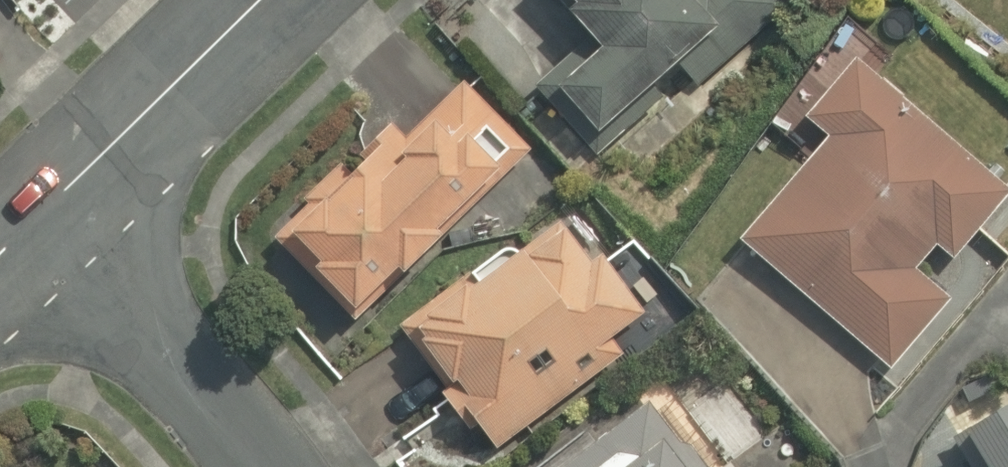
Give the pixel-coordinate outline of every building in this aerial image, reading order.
[(609,146),(685,77),(699,92),(795,4),(791,0),(581,0),(610,32),(541,96),(597,157),(609,146)] [(748,246),(896,374),(962,298),(926,266),(940,249),(959,265),(1007,207),(1007,188),(842,44),(771,127),(817,166),(748,246)] [(394,124),(284,228),(276,236),(357,321),(534,152),(466,80),(406,136),(394,124)] [(569,201),(404,321),(395,327),(425,368),(448,351),(472,384),(445,404),(485,459),(614,366),(603,351),(652,316),(569,201)] [(539,466),(709,466),(653,388),(539,466)] [(981,435),(1002,466),(1007,466),(1007,417),(981,435)]
